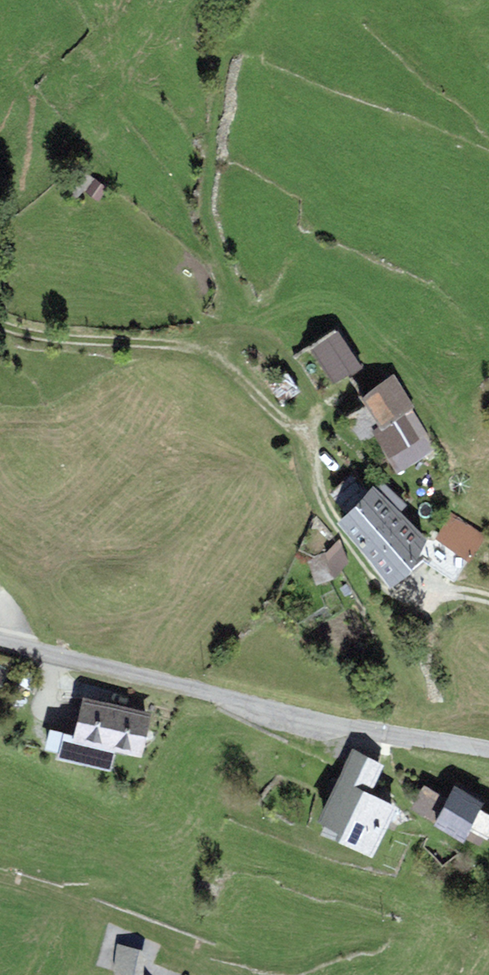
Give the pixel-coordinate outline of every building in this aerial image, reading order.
[(79,160),(58,182),(74,197),(95,176),(79,160)] [(99,198),(108,186),(97,179),(89,190),(99,198)] [(337,325),(307,349),(327,383),(361,364),(337,325)] [(269,382),(277,396),(285,391),(287,395),(297,389),(286,371),(269,382)] [(394,371),(361,388),(382,420),(411,407),(415,405),(394,371)] [(397,469),(435,447),(411,407),(382,420),(373,425),(397,469)] [(401,507),(407,500),(382,477),(375,482),(401,507)] [(374,480),(337,512),(390,576),(428,535),(401,507),(375,482),(374,480)] [(484,533),(451,512),(436,534),(470,556),(484,533)] [(350,559),(341,537),(326,550),(335,573),(350,559)] [(317,582),(335,573),(326,550),(308,559),(317,582)] [(12,666),(0,660),(0,689),(12,666)] [(73,727),(72,732),(115,743),(141,750),(151,708),(84,690),(73,727)] [(45,744),(59,747),(64,725),(50,723),(45,744)] [(110,765),(115,743),(72,732),(73,727),(64,725),(59,747),(57,752),(110,765)] [(373,845),(397,799),(372,783),(384,761),(353,746),(318,811),(338,821),(335,827),(373,845)] [(446,794),(433,816),(463,833),(481,803),(484,797),(454,779),(446,794)] [(433,816),(446,794),(424,781),(411,803),(433,816)] [(481,803),(463,833),(481,844),(488,830),(488,807),(481,803)] [(147,954),(117,945),(114,973),(115,974),(144,974),(147,954)]
